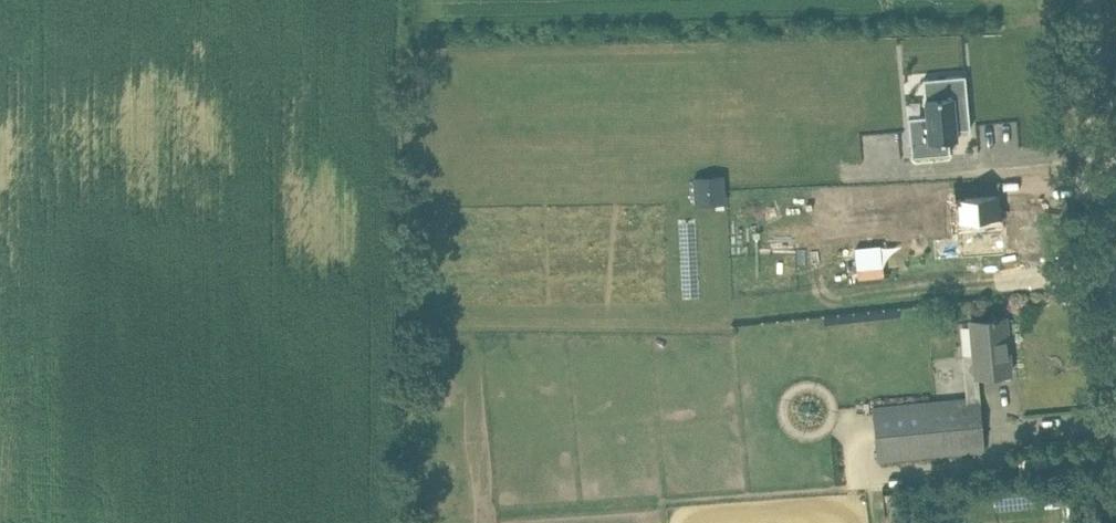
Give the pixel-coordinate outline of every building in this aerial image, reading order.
[(927,116),(909,118),(913,157),(946,154),(945,141),(960,140),(958,129),(971,128),(966,75),(923,78),(927,116)] [(960,235),(934,237),(936,258),(961,256),(962,257),(1006,253),(1003,216),(1002,214),(999,214),(998,209),(997,209),(996,199),(997,199),(997,193),(965,196),(967,217),(958,218),(958,220),(959,220),(960,233),(959,233),(960,235)] [(963,355),(967,397),(874,406),(879,459),(985,449),(980,396),(978,396),(976,374),(1012,371),(1010,350),(1007,350),(1006,340),(1009,340),(1006,317),(998,318),(998,316),(994,316),(994,318),(971,321),(974,354),(963,355)]
